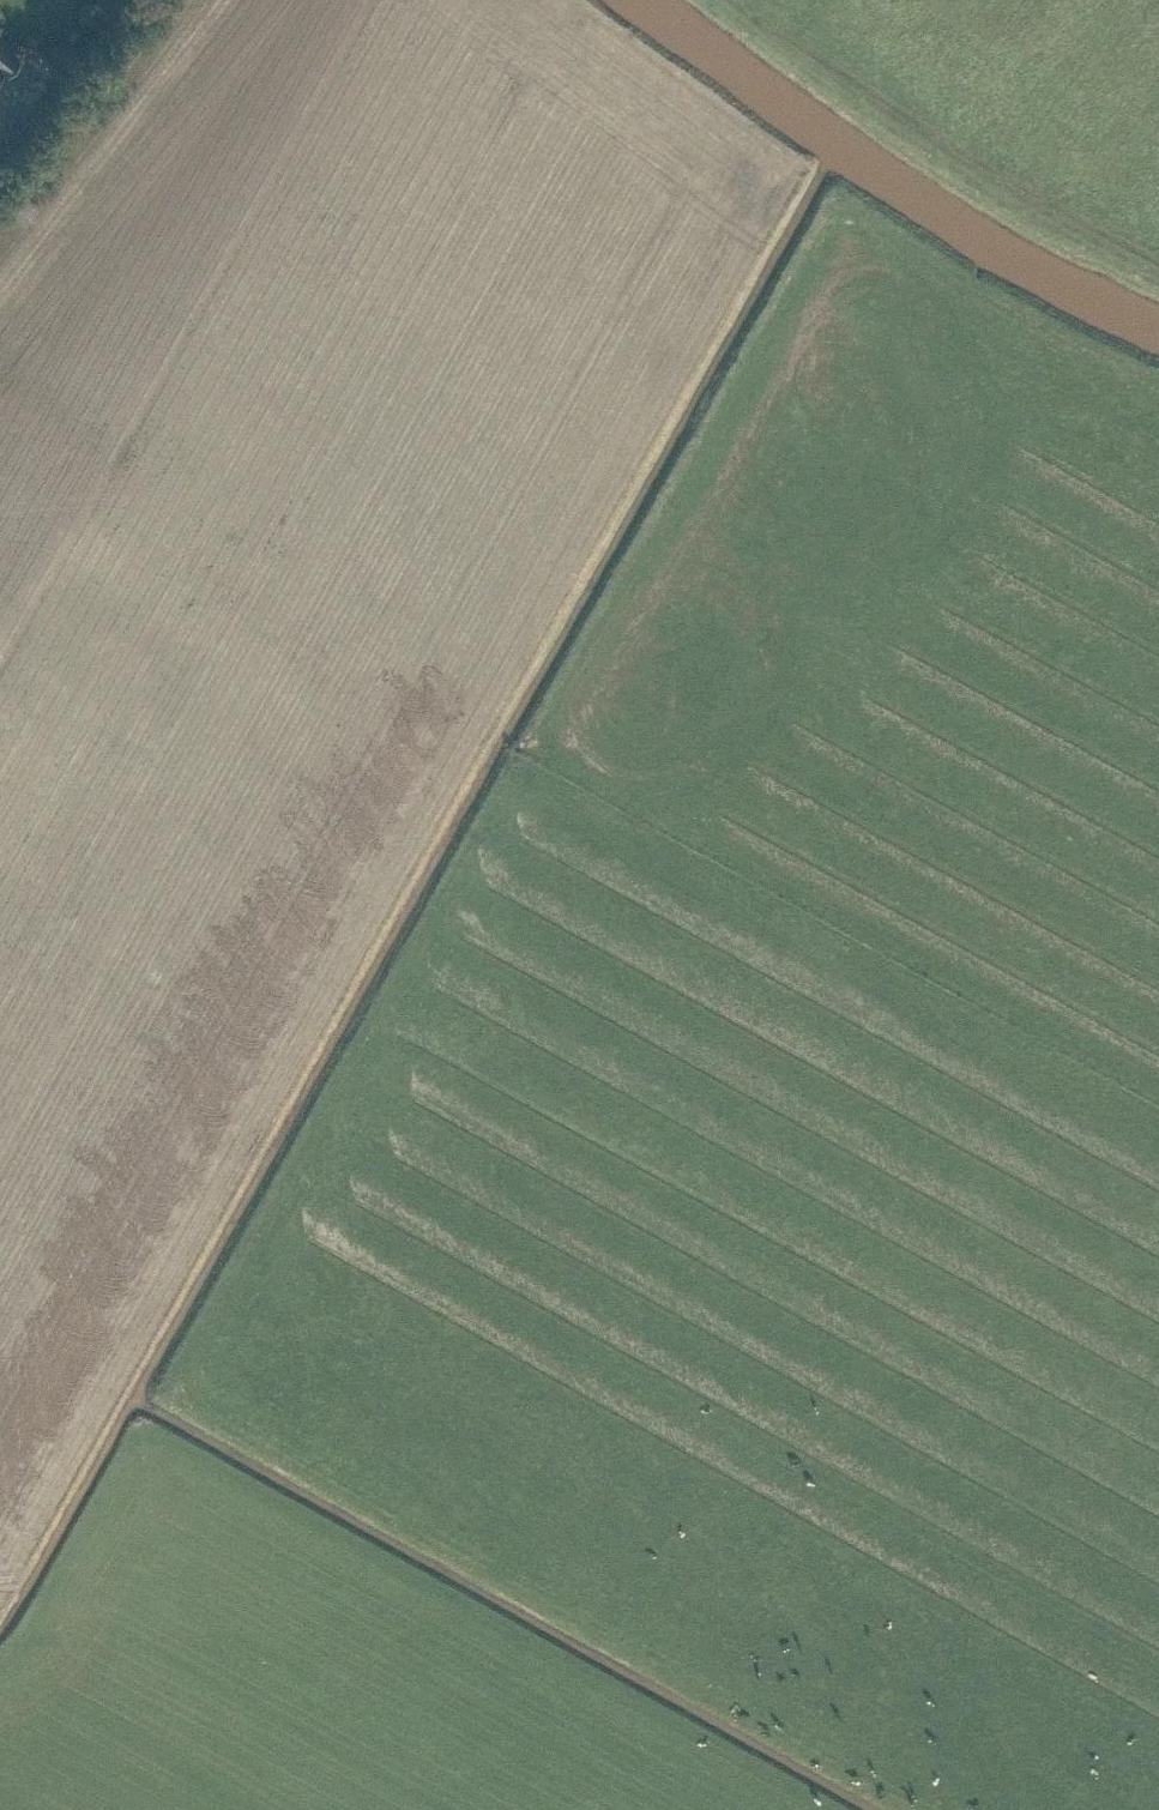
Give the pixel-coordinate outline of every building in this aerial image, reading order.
[(20,60),(24,55),(0,36),(0,78),(6,71),(9,74),(20,60)]
